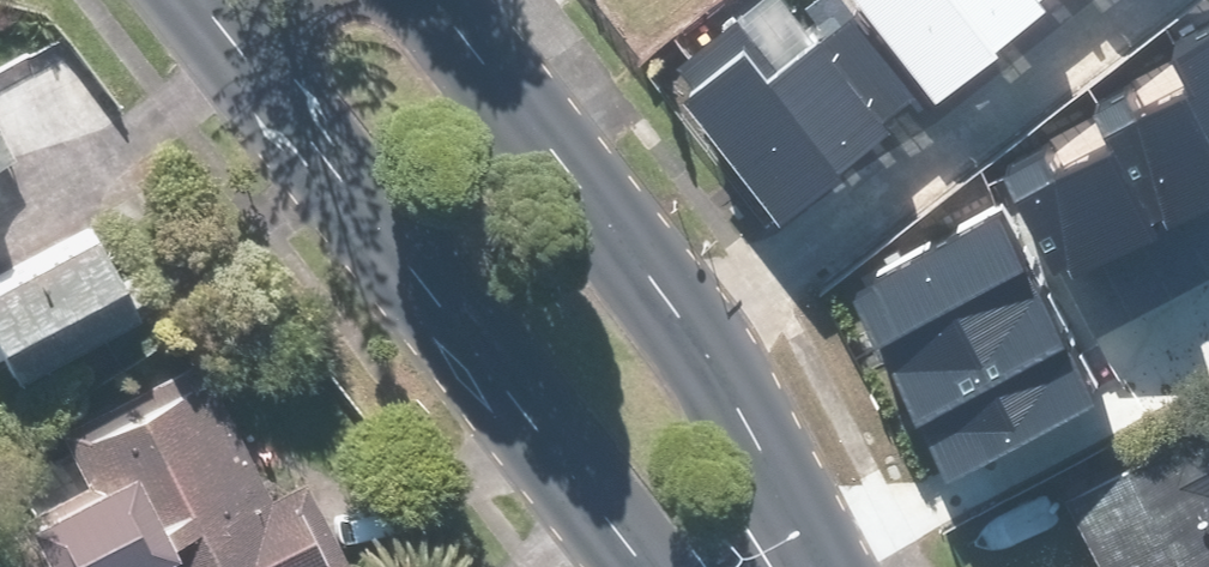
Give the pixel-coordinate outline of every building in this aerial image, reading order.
[(955,75),(1042,0),(868,0),(865,3),(919,66),(935,52),(955,75)] [(795,189),(902,99),(834,17),(789,55),(751,10),(689,62),(795,189)] [(1071,269),(1208,207),(1208,40),(1166,59),(1181,92),(1098,129),(1108,152),(1033,186),(1071,269)] [(0,115),(0,155),(16,147),(0,115)] [(102,209),(0,263),(0,326),(17,357),(145,289),(102,209)] [(853,288),(957,510),(1115,436),(1010,214),(853,288)] [(205,343),(55,413),(85,475),(30,501),(61,566),(118,566),(135,559),(139,566),(342,566),(353,562),(306,463),(271,480),(205,343)] [(1200,418),(1072,486),(1114,566),(1208,566),(1208,426),(1205,428),(1200,418)]
